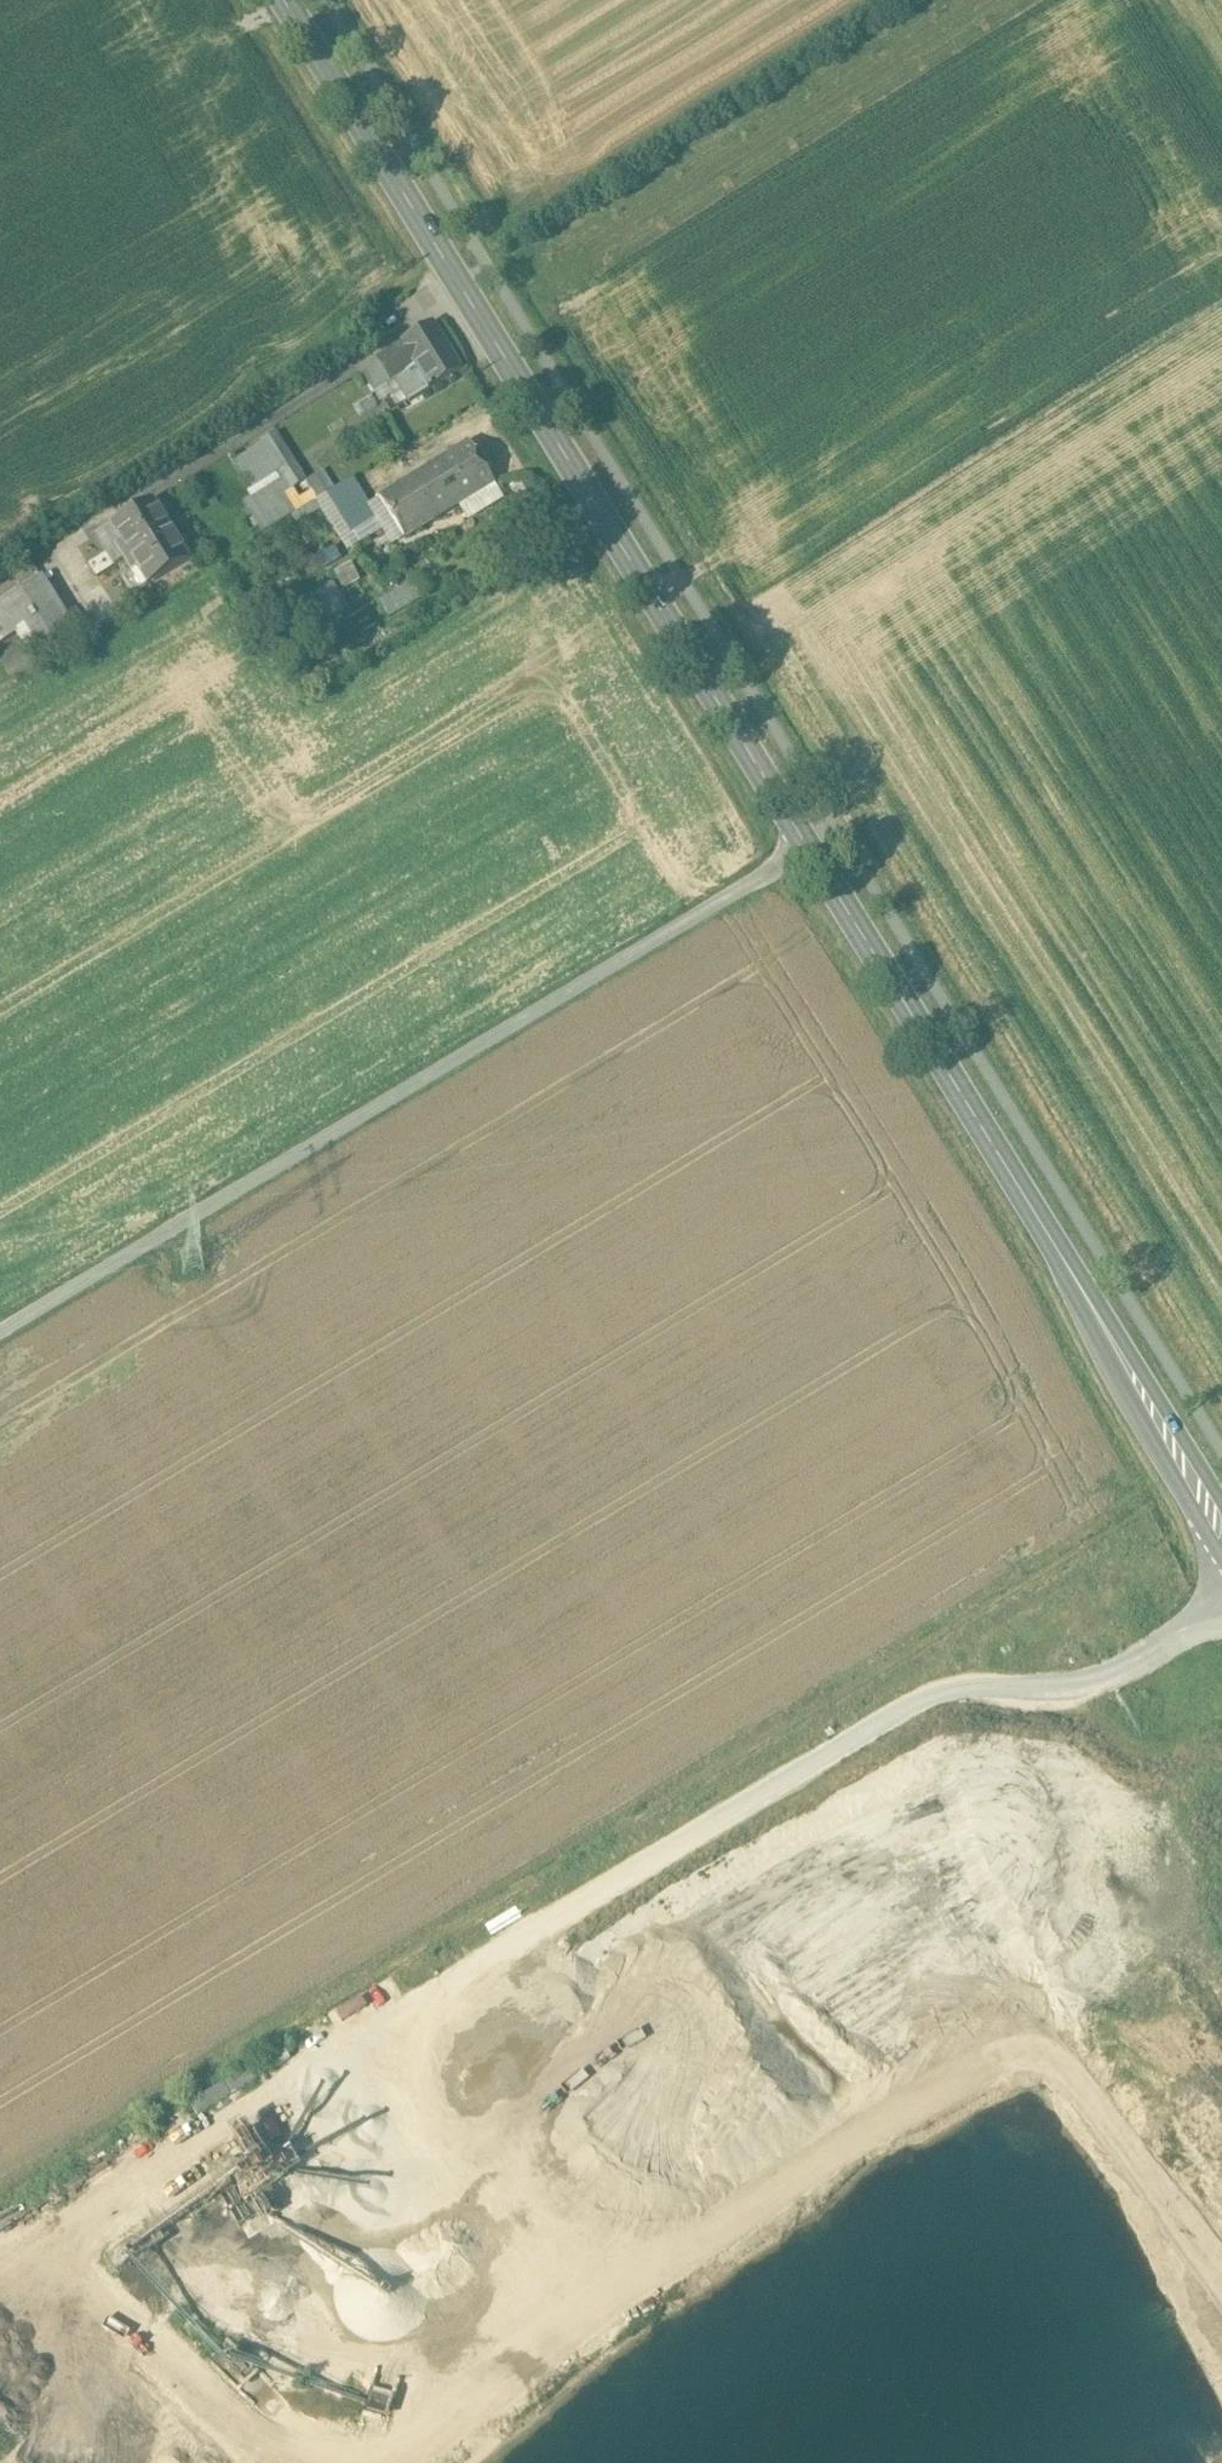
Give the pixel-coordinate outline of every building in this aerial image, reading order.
[(460,373),(431,326),(401,344),(402,345),(430,391),(460,373)] [(402,345),(376,361),(378,365),(390,385),(395,381),(409,404),(430,391),(402,345)] [(390,385),(378,365),(363,374),(376,394),(390,385)] [(277,434),(261,444),(262,446),(237,462),(254,490),(249,493),(253,499),(245,504),(262,532),(296,511),(286,495),(307,482),(277,434)] [(469,445),(379,500),(404,540),(494,485),(469,445)] [(335,489),(324,472),(307,483),(317,500),(335,489)] [(368,504),(352,479),(335,489),(327,495),(343,519),(344,518),(368,504)] [(152,503),(111,528),(121,545),(116,548),(123,561),(170,533),(152,503)] [(368,504),(344,518),(356,537),(380,523),(368,504)] [(121,545),(111,528),(99,535),(110,554),(92,567),(99,581),(123,561),(116,548),(121,545)] [(170,533),(123,561),(131,574),(137,571),(147,588),(188,563),(170,533)] [(39,575),(33,564),(0,583),(0,598),(39,575)] [(0,605),(0,646),(16,636),(27,654),(73,626),(43,578),(0,605)] [(197,2114),(231,2096),(223,2082),(190,2100),(197,2114)] [(230,2136),(260,2189),(299,2168),(269,2114),(230,2136)]
